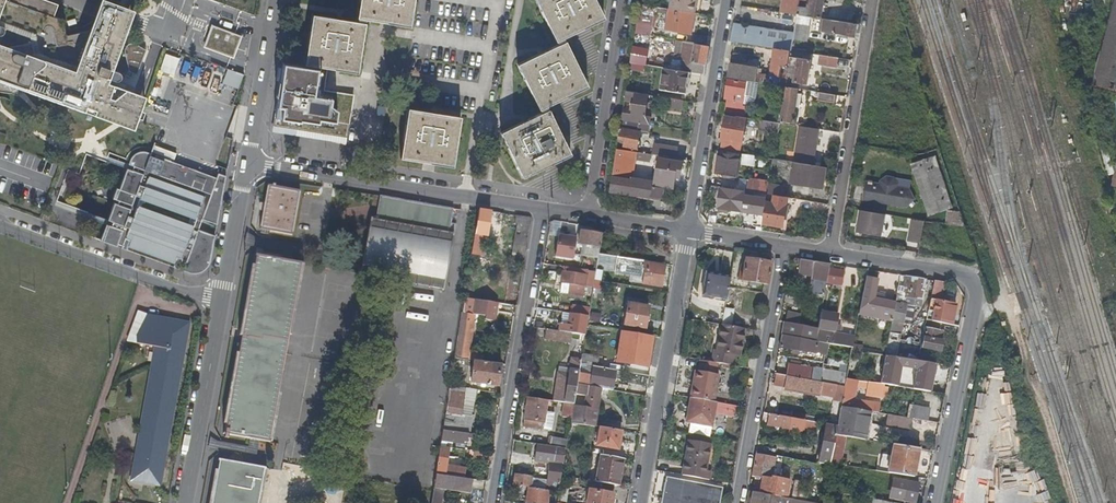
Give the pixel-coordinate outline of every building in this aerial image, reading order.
[(129,129),(140,97),(101,83),(103,79),(110,81),(113,81),(115,79),(117,77),(116,74),(115,71),(109,70),(129,17),(131,11),(101,0),(99,0),(97,6),(88,30),(63,35),(59,19),(51,16),(55,3),(46,0),(0,0),(0,81),(129,129)] [(356,18),(364,19),(409,26),(413,0),(359,0),(356,18)] [(555,41),(563,38),(603,18),(594,0),(535,0),(555,41)] [(671,9),(691,13),(695,13),(697,0),(672,0),(671,9)] [(782,12),(797,14),(799,7),(800,0),(784,0),(782,12)] [(823,0),(808,0),(808,3),(805,2),(804,8),(799,7),(797,14),(821,18),(823,0)] [(1108,31),(1095,85),(1115,91),(1115,2),(1108,31)] [(652,19),(654,7),(651,6),(640,4),(638,17),(644,18),(652,19)] [(690,25),(691,13),(671,9),(669,21),(680,23),(678,32),(689,34),(691,25),(690,25)] [(796,22),(810,24),(811,17),(797,14),(796,22)] [(345,136),(352,94),(322,89),(322,84),(313,83),(315,72),(318,72),(319,66),(325,67),(356,72),(363,23),(355,22),(311,15),(304,64),(305,65),(304,67),(283,64),(275,126),(344,136),(345,136)] [(641,34),(644,18),(638,17),(635,33),(641,34)] [(644,18),(641,34),(649,35),(652,19),(644,18)] [(821,18),(821,23),(824,24),(823,31),(855,36),(857,24),(821,18)] [(807,40),(810,24),(796,22),(794,33),(793,38),(807,40)] [(794,33),(733,23),(731,41),(775,48),(791,51),(791,50),(793,38),(794,33)] [(249,38),(212,25),(204,48),(234,59),(238,48),(245,52),(249,38)] [(676,40),(671,69),(679,70),(689,72),(704,74),(708,46),(696,44),(696,43),(676,40)] [(122,52),(127,71),(134,74),(143,49),(131,42),(128,42),(125,42),(122,52)] [(586,86),(565,42),(557,45),(517,65),(539,109),(546,106),(586,86)] [(641,49),(633,47),(631,61),(644,64),(646,56),(640,55),(641,49)] [(779,77),(779,80),(778,85),(785,87),(788,65),(791,51),(775,48),(770,75),(779,77)] [(807,84),(810,68),(810,64),(811,60),(805,59),(806,53),(799,52),(797,66),(788,65),(785,87),(787,87),(791,88),(792,84),(801,85),(801,83),(807,84)] [(165,53),(159,71),(174,77),(181,59),(165,53)] [(733,53),(731,60),(745,62),(746,55),(733,53)] [(836,67),(838,58),(820,55),(818,64),(836,67)] [(731,64),(729,77),(770,84),(771,79),(769,78),(770,75),(760,73),(761,68),(731,64)] [(322,84),(325,67),(319,66),(318,72),(315,72),(313,83),(322,84)] [(223,83),(240,88),(243,72),(227,68),(223,83)] [(689,72),(671,69),(665,68),(661,90),(686,94),(689,72)] [(728,99),(725,114),(738,116),(744,117),(745,108),(742,107),(742,106),(746,82),(728,79),(726,91),(729,92),(728,99)] [(746,82),(742,106),(748,105),(751,104),(753,102),(754,100),(756,98),(758,84),(746,82)] [(404,83),(402,96),(412,98),(414,85),(404,83)] [(782,121),(798,124),(798,122),(802,99),(797,99),(798,92),(798,89),(791,88),(787,87),(782,121)] [(632,109),(623,107),(621,119),(649,124),(651,113),(644,112),(648,94),(626,91),(624,100),(634,102),(632,109)] [(834,102),(835,95),(817,92),(814,91),(812,91),(812,95),(814,95),(815,97),(818,97),(818,100),(834,102)] [(682,100),(665,97),(664,106),(681,109),(682,100)] [(407,108),(400,157),(451,165),(459,116),(407,108)] [(566,148),(548,110),(541,113),(500,133),(522,177),(572,152),(570,147),(566,148)] [(726,117),(721,150),(741,153),(747,118),(744,117),(738,116),(738,118),(726,117)] [(647,132),(649,124),(621,119),(618,138),(624,139),(624,146),(637,148),(640,131),(647,132)] [(777,135),(779,123),(762,120),(760,132),(777,135)] [(813,165),(819,129),(804,126),(800,126),(795,162),(813,165)] [(651,154),(675,158),(677,147),(653,143),(651,154)] [(649,161),(650,154),(616,148),(612,176),(631,179),(632,177),(635,159),(649,161)] [(208,263),(210,257),(225,175),(217,173),(214,181),(169,165),(171,160),(155,155),(154,157),(150,156),(151,154),(144,151),(142,151),(139,152),(136,152),(135,153),(132,156),(129,158),(129,160),(127,163),(132,165),(130,169),(126,167),(118,187),(116,187),(112,198),(117,200),(115,203),(113,202),(106,220),(109,221),(108,224),(105,223),(99,240),(125,249),(127,244),(174,260),(172,266),(186,271),(192,272),(198,271),(204,268),(208,263)] [(721,174),(721,176),(733,179),(734,176),(736,176),(740,156),(720,152),(716,173),(721,174)] [(742,154),(742,165),(756,165),(756,154),(742,154)] [(912,165),(929,216),(951,208),(935,157),(912,165)] [(680,178),(682,167),(682,163),(683,162),(659,159),(659,161),(658,166),(657,174),(680,178)] [(823,188),(826,167),(813,165),(795,162),(791,182),(823,188)] [(631,179),(612,176),(610,191),(661,199),(663,188),(652,186),(653,181),(632,177),(631,179)] [(867,181),(865,180),(862,199),(864,200),(864,199),(874,201),(874,202),(876,202),(876,201),(885,202),(884,204),(886,204),(886,203),(896,204),(896,205),(897,206),(897,205),(905,206),(905,207),(907,207),(907,206),(913,200),(913,197),(910,190),(911,189),(910,188),(908,189),(896,187),(896,183),(892,177),(886,176),(880,180),(879,183),(877,182),(877,183),(867,182),(867,181)] [(747,180),(745,191),(751,192),(767,195),(769,184),(747,180)] [(767,195),(784,197),(786,186),(769,183),(769,184),(767,195)] [(299,193),(300,193),(300,191),(274,187),(275,185),(272,184),(272,187),(268,186),(268,187),(268,188),(261,229),(260,228),(260,230),(292,236),(292,235),(291,234),(299,193)] [(742,211),(745,191),(721,187),(717,207),(742,211)] [(748,212),(764,215),(765,208),(766,201),(767,195),(751,192),(748,212)] [(767,195),(766,201),(765,208),(764,215),(763,222),(783,226),(785,215),(786,215),(788,206),(790,206),(791,198),(784,197),(767,195)] [(442,288),(442,289),(443,290),(454,232),(453,232),(452,233),(449,233),(451,223),(453,208),(381,196),(376,220),(372,219),(372,218),(371,217),(360,275),(362,275),(362,274),(374,276),(374,277),(375,278),(375,276),(388,279),(387,280),(388,280),(389,279),(401,281),(401,282),(402,282),(402,281),(415,284),(415,285),(416,285),(416,284),(428,286),(428,287),(429,287),(429,286),(442,288)] [(492,211),(478,209),(474,236),(475,236),(478,236),(487,238),(488,238),(492,211)] [(860,210),(856,232),(882,237),(886,214),(860,210)] [(947,211),(945,225),(960,227),(965,228),(961,213),(947,211)] [(517,229),(529,231),(532,216),(517,214),(516,221),(518,222),(517,229)] [(907,241),(920,243),(921,240),(922,236),(924,221),(911,219),(907,241)] [(553,245),(563,247),(575,249),(579,224),(565,222),(564,227),(556,226),(553,245)] [(512,265),(523,267),(529,232),(517,230),(512,265)] [(587,250),(586,255),(598,257),(602,235),(581,231),(579,243),(589,245),(589,248),(587,250)] [(487,238),(478,236),(475,236),(472,255),(484,256),(487,238)] [(746,258),(747,250),(735,248),(730,278),(729,280),(738,282),(739,280),(749,281),(749,284),(759,286),(760,283),(768,284),(772,263),(746,258)] [(556,258),(567,260),(568,252),(557,250),(556,258)] [(300,265),(302,265),(302,264),(255,255),(255,257),(256,257),(224,434),(223,434),(223,435),(224,436),(223,438),(227,439),(227,436),(269,444),(270,443),(268,443),(300,265)] [(655,264),(655,263),(615,256),(614,264),(650,271),(649,273),(647,272),(646,276),(644,276),(643,284),(661,287),(665,265),(655,264)] [(804,294),(824,298),(827,280),(828,272),(829,267),(830,263),(797,258),(797,264),(799,264),(798,272),(812,274),(809,286),(805,286),(804,294)] [(596,271),(565,267),(562,283),(570,284),(568,293),(583,296),(584,286),(585,286),(585,284),(593,285),(595,279),(595,274),(596,271)] [(879,271),(867,269),(865,277),(867,277),(864,292),(863,292),(859,313),(892,319),(895,302),(883,300),(884,295),(875,293),(878,279),(877,279),(879,271)] [(843,274),(842,274),(828,272),(827,280),(841,283),(843,274)] [(702,295),(726,299),(729,280),(730,278),(706,274),(702,295)] [(922,288),(924,278),(906,276),(904,287),(909,288),(907,298),(925,302),(927,289),(922,288)] [(951,315),(953,303),(941,301),(943,287),(944,282),(934,280),(926,319),(941,323),(952,325),(954,315),(951,315)] [(941,301),(953,303),(956,289),(943,287),(941,301)] [(512,293),(510,304),(517,305),(519,290),(516,290),(515,293),(512,293)] [(615,301),(623,303),(624,295),(616,293),(615,301)] [(903,296),(897,295),(895,302),(892,319),(885,355),(918,360),(921,345),(900,340),(907,304),(902,303),(903,296)] [(475,314),(481,315),(485,316),(485,320),(496,322),(498,302),(464,298),(455,357),(469,359),(474,320),(475,314)] [(628,304),(625,324),(646,328),(649,307),(628,304)] [(573,305),(571,313),(588,316),(590,308),(573,305)] [(145,315),(146,314),(137,311),(125,341),(134,342),(145,315)] [(852,347),(854,336),(839,334),(841,325),(836,324),(838,314),(821,311),(818,328),(816,340),(852,347)] [(590,321),(600,323),(601,313),(591,312),(590,321)] [(788,312),(786,322),(799,324),(801,315),(788,312)] [(577,333),(577,329),(578,326),(586,328),(588,316),(571,313),(568,332),(577,333)] [(159,485),(187,323),(145,315),(134,342),(154,346),(130,480),(159,485)] [(540,319),(538,328),(546,329),(557,331),(558,325),(552,324),(553,321),(540,319)] [(925,328),(940,330),(941,323),(926,319),(925,328)] [(785,322),(782,334),(816,340),(818,328),(799,324),(786,322),(785,322)] [(714,350),(712,362),(719,363),(734,365),(735,354),(739,355),(744,328),(721,324),(717,351),(714,350)] [(940,330),(925,328),(922,347),(940,350),(942,340),(941,340),(942,337),(939,336),(940,330)] [(578,339),(579,334),(577,333),(568,332),(557,331),(546,329),(545,339),(570,343),(571,338),(578,339)] [(652,336),(630,333),(629,339),(625,362),(647,366),(652,336)] [(806,351),(803,368),(806,368),(804,379),(845,386),(846,378),(852,349),(852,347),(816,340),(782,334),(780,346),(806,351)] [(939,378),(941,364),(918,360),(885,355),(852,349),(846,378),(863,380),(864,373),(860,373),(862,361),(869,366),(939,378)] [(591,357),(589,365),(593,366),(603,368),(605,359),(591,357)] [(558,373),(553,401),(554,401),(564,403),(574,404),(575,394),(577,383),(578,375),(580,364),(581,360),(572,358),(568,375),(558,373)] [(696,370),(694,380),(696,380),(693,397),(715,401),(720,375),(717,375),(719,363),(712,362),(700,359),(698,371),(696,370)] [(498,386),(502,364),(474,360),(471,382),(498,386)] [(777,363),(775,374),(804,379),(806,368),(803,368),(777,363)] [(612,389),(615,370),(603,368),(593,366),(591,377),(578,375),(577,383),(600,387),(612,389)] [(833,399),(842,400),(843,394),(844,388),(845,386),(804,379),(775,374),(773,384),(820,393),(834,396),(833,399)] [(855,385),(867,387),(869,381),(863,380),(846,378),(845,386),(844,388),(846,389),(843,404),(849,405),(849,408),(871,411),(875,412),(879,412),(880,403),(853,398),(854,396),(855,391),(855,385)] [(869,381),(867,387),(867,390),(877,392),(879,383),(869,381)] [(584,409),(573,407),(571,421),(570,423),(593,427),(594,425),(600,387),(577,383),(575,394),(586,396),(584,409)] [(461,414),(466,388),(450,385),(443,429),(469,433),(472,416),(461,414)] [(554,405),(554,401),(553,401),(527,397),(523,426),(543,429),(547,404),(554,405)] [(711,426),(716,402),(715,401),(693,397),(691,397),(689,407),(692,408),(690,422),(711,426)] [(780,400),(770,398),(767,413),(777,415),(780,400)] [(562,419),(571,421),(573,407),(574,404),(564,403),(562,419)] [(911,405),(909,417),(913,418),(928,420),(930,408),(911,405)] [(837,426),(836,435),(847,436),(865,439),(871,411),(849,408),(842,407),(841,406),(837,426)] [(800,419),(763,413),(762,422),(768,423),(768,424),(775,426),(774,430),(778,430),(779,426),(804,430),(804,429),(816,431),(817,422),(806,420),(800,419)] [(886,424),(911,428),(913,418),(909,417),(888,414),(886,424)] [(826,424),(820,463),(830,465),(830,463),(836,435),(837,426),(826,424)] [(618,448),(621,430),(600,426),(597,445),(618,448)] [(452,441),(456,442),(465,444),(467,444),(468,439),(476,440),(477,434),(469,433),(443,429),(436,473),(445,474),(448,475),(465,478),(465,477),(466,467),(447,463),(449,447),(451,447),(452,441)] [(691,433),(690,440),(711,444),(712,437),(691,433)] [(552,435),(550,446),(557,447),(566,449),(568,438),(552,435)] [(841,464),(847,436),(836,435),(830,463),(841,464)] [(690,440),(684,475),(710,480),(712,472),(706,471),(711,444),(690,440)] [(547,452),(548,446),(535,443),(534,446),(537,447),(536,450),(547,452)] [(915,476),(920,447),(894,444),(889,472),(915,476)] [(562,464),(564,464),(566,449),(557,447),(554,463),(550,462),(548,480),(547,490),(548,490),(559,492),(560,485),(561,480),(562,464)] [(490,461),(491,453),(475,451),(474,458),(490,461)] [(601,454),(596,481),(618,485),(623,458),(601,454)] [(772,478),(776,458),(756,454),(752,476),(763,478),(760,493),(787,498),(790,481),(772,478)] [(265,470),(265,469),(218,461),(218,462),(219,462),(212,502),(258,502),(264,470),(265,470)] [(445,474),(436,473),(431,502),(441,502),(443,490),(470,494),(472,479),(465,477),(465,478),(448,475),(445,474)] [(547,490),(548,480),(515,475),(513,485),(527,487),(547,490)] [(1010,489),(1025,489),(1026,476),(1011,475),(1010,489)] [(661,502),(719,502),(721,485),(665,477),(661,502)] [(912,502),(915,502),(919,484),(917,484),(918,480),(911,479),(901,477),(897,500),(912,502)] [(795,480),(791,499),(794,499),(799,500),(802,482),(795,480)] [(559,492),(557,502),(561,502),(566,502),(569,486),(560,485),(559,492)] [(548,490),(547,490),(527,487),(525,502),(545,502),(548,490)] [(587,502),(611,502),(613,502),(615,502),(616,494),(590,489),(587,502)] [(794,499),(791,499),(787,498),(760,493),(749,491),(747,502),(793,502),(794,499)]
